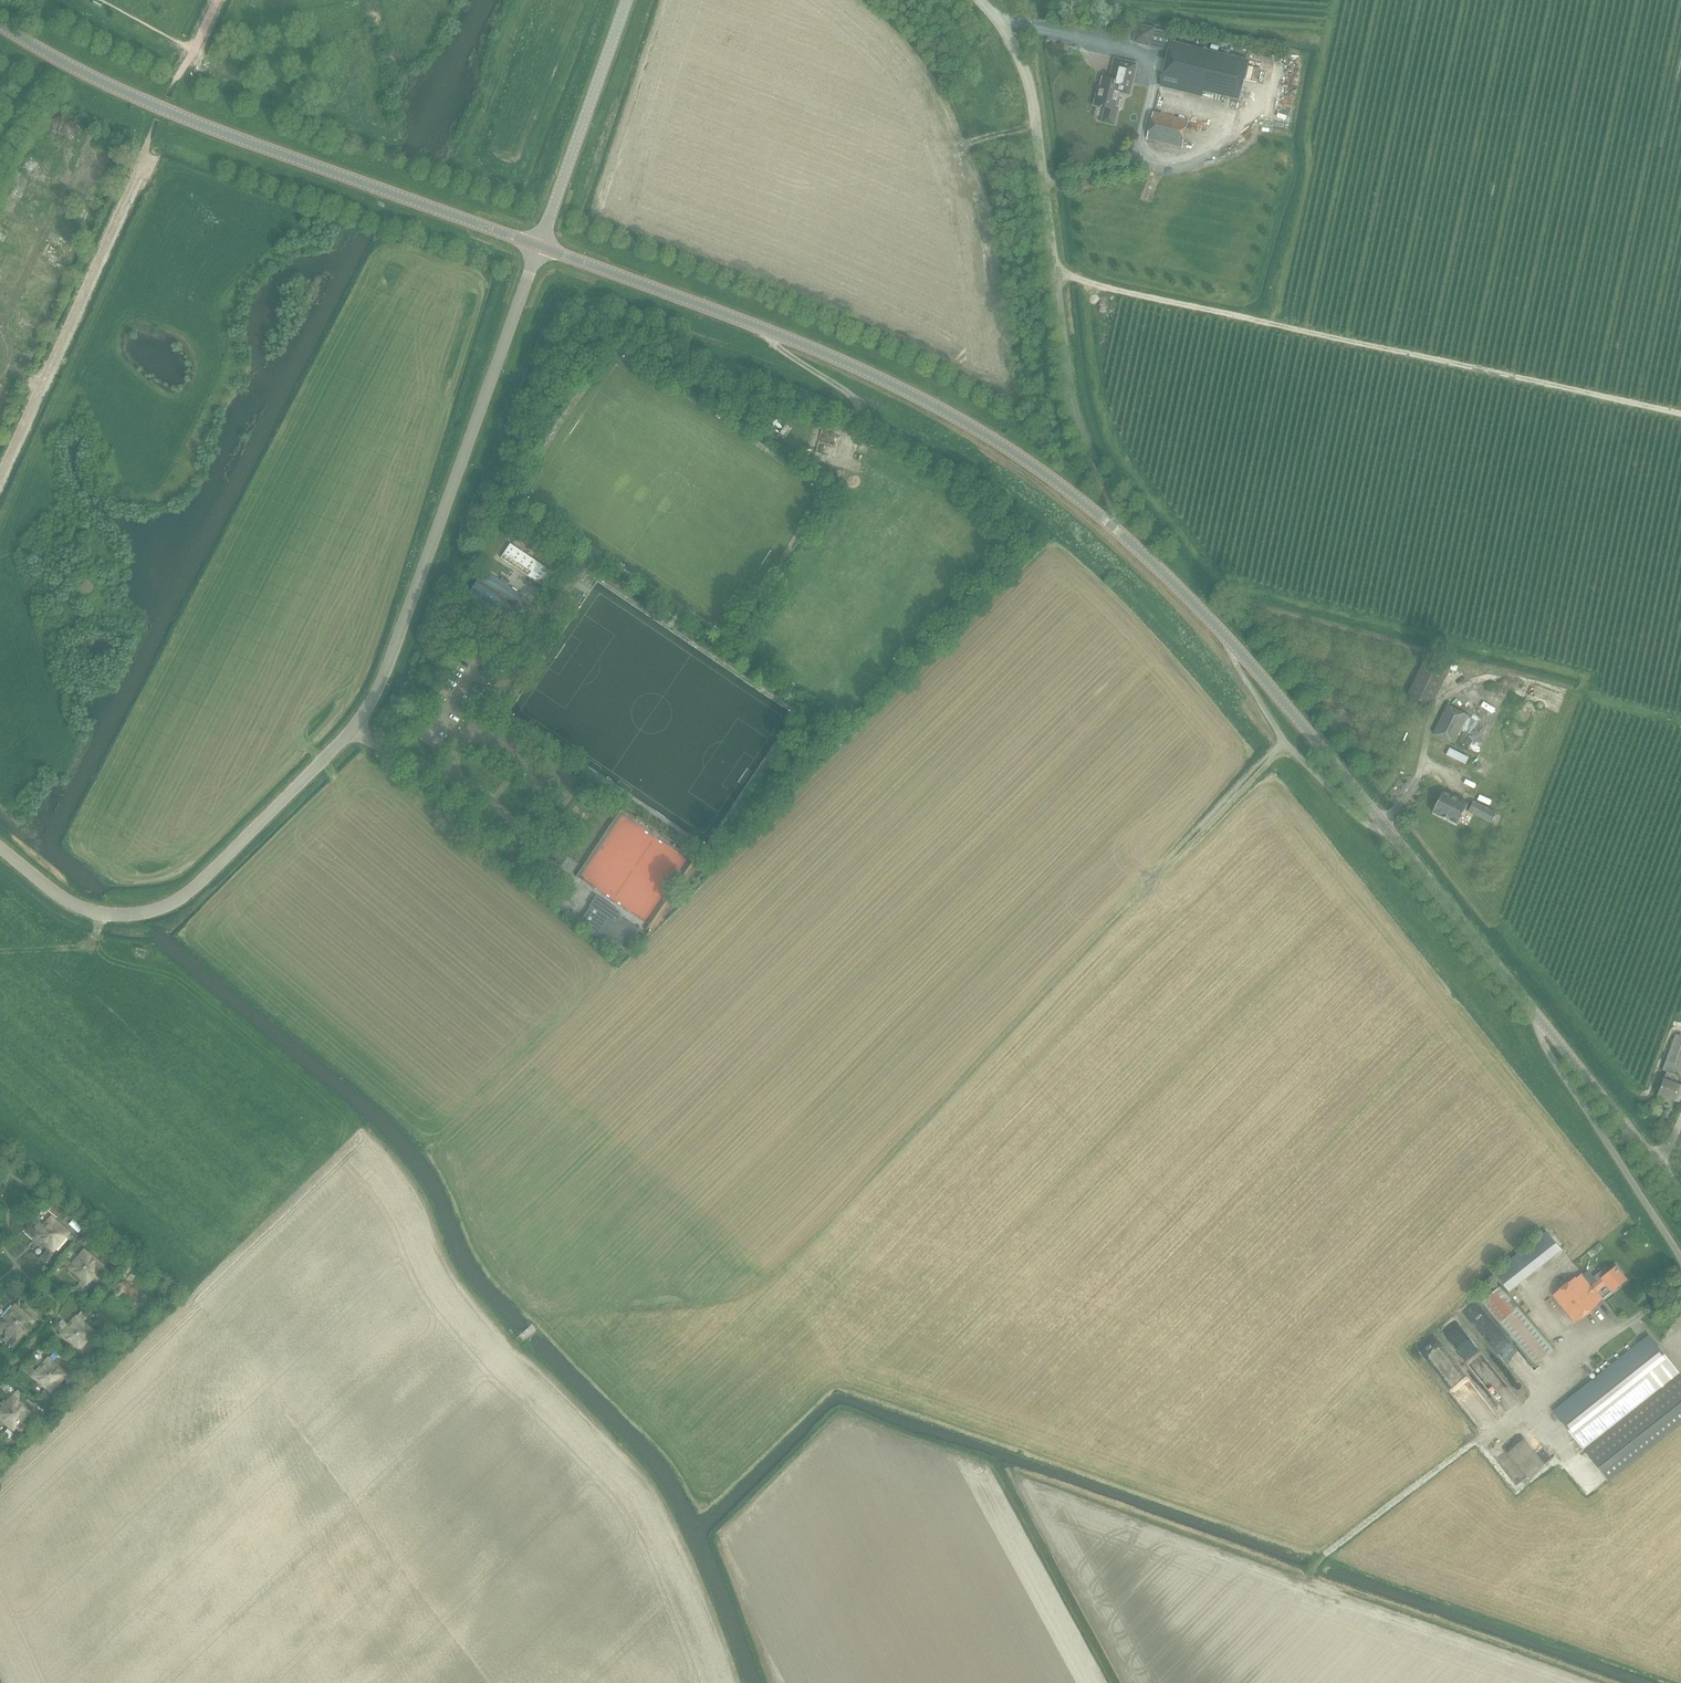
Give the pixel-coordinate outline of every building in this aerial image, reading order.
[(1136,40),(1152,44),(1156,28),(1142,25),(1143,22),(1135,20),(1133,27),(1139,29),(1136,40)] [(1161,80),(1240,99),(1250,60),(1171,41),(1161,80)] [(1103,106),(1104,107),(1101,122),(1115,126),(1119,111),(1114,110),(1118,92),(1130,95),(1138,66),(1115,60),(1110,80),(1103,78),(1097,105),(1103,107),(1103,106)] [(1148,139),(1183,147),(1189,122),(1154,114),(1148,139)] [(58,116),(47,139),(55,143),(58,136),(73,143),(80,126),(58,116)] [(3,228),(10,210),(0,206),(0,226),(3,228)] [(80,230),(83,224),(75,220),(72,227),(80,230)] [(28,228),(20,234),(31,249),(39,243),(28,228)] [(61,243),(69,245),(72,231),(58,228),(53,251),(58,252),(61,243)] [(2,252),(5,248),(13,254),(17,247),(0,236),(0,251),(2,252)] [(13,278),(26,258),(19,254),(6,273),(13,278)] [(53,270),(71,277),(76,264),(58,257),(53,270)] [(48,286),(65,291),(68,281),(51,276),(48,286)] [(53,295),(42,294),(40,310),(51,311),(53,295)] [(7,388),(5,393),(15,399),(18,394),(7,388)] [(7,399),(4,407),(12,410),(15,403),(7,399)] [(3,424),(9,410),(0,407),(0,423),(3,424)] [(795,435),(803,422),(796,418),(789,431),(795,435)] [(837,438),(852,442),(855,430),(839,427),(837,438)] [(539,553),(547,542),(522,526),(514,537),(539,553)] [(510,543),(500,558),(545,588),(555,574),(510,543)] [(484,570),(470,591),(508,616),(522,595),(506,584),(509,580),(503,576),(500,580),(484,570)] [(1450,667),(1427,656),(1408,695),(1431,706),(1450,667)] [(1471,687),(1468,693),(1478,700),(1482,694),(1471,687)] [(1455,744),(1468,715),(1447,704),(1433,733),(1455,744)] [(1443,791),(1433,812),(1458,824),(1465,809),(1491,823),(1496,812),(1473,801),(1471,805),(1443,791)] [(573,892),(568,899),(576,905),(581,898),(573,892)] [(626,949),(639,930),(621,917),(615,918),(614,920),(591,905),(581,919),(591,926),(588,929),(603,939),(606,935),(626,949)] [(0,929),(0,951),(1,951),(5,946),(2,943),(13,931),(5,923),(0,929)] [(50,981),(48,987),(53,989),(54,987),(64,989),(69,968),(59,965),(54,982),(50,981)] [(92,986),(90,993),(95,994),(95,992),(106,995),(111,973),(100,971),(96,988),(92,986)] [(163,995),(149,1012),(157,1019),(156,1020),(159,1024),(163,1019),(160,1016),(171,1003),(163,995)] [(196,1024),(182,1041),(190,1048),(189,1049),(192,1052),(197,1047),(193,1044),(205,1031),(196,1024)] [(1680,1097),(1680,1085),(1672,1081),(1678,1064),(1680,1065),(1680,1036),(1675,1034),(1662,1070),(1666,1071),(1664,1078),(1658,1094),(1679,1102),(1680,1097)] [(85,1060),(82,1066),(87,1068),(87,1066),(97,1070),(106,1050),(96,1045),(89,1061),(85,1060)] [(106,1050),(97,1070),(107,1074),(106,1076),(111,1078),(113,1071),(109,1070),(116,1054),(106,1050)] [(230,1053),(215,1070),(223,1077),(222,1078),(226,1081),(230,1076),(227,1073),(238,1060),(230,1053)] [(37,1070),(30,1079),(43,1090),(40,1093),(45,1098),(48,1094),(47,1093),(54,1085),(37,1070)] [(240,1085),(236,1090),(239,1093),(241,1092),(249,1099),(263,1082),(255,1075),(243,1088),(240,1085)] [(148,1079),(134,1096),(142,1103),(141,1104),(144,1108),(149,1103),(145,1100),(157,1087),(148,1079)] [(15,1096),(8,1104),(24,1119),(31,1111),(33,1112),(36,1108),(31,1104),(28,1107),(15,1096)] [(8,1104),(0,1113),(13,1124),(10,1127),(16,1132),(19,1128),(17,1127),(24,1119),(8,1104)] [(182,1108),(167,1125),(175,1132),(174,1133),(178,1137),(182,1132),(179,1129),(190,1116),(182,1108)] [(297,1111),(282,1128),(290,1135),(289,1136),(293,1139),(297,1134),(294,1132),(305,1119),(297,1111)] [(192,1140),(188,1145),(191,1149),(192,1147),(201,1154),(215,1138),(207,1130),(195,1143),(192,1140)] [(215,1138),(201,1154),(209,1161),(207,1163),(211,1166),(215,1161),(212,1158),(223,1145),(215,1138)] [(248,1167),(234,1183),(242,1190),(241,1192),(244,1195),(249,1190),(246,1187),(257,1174),(248,1167)] [(66,1250),(85,1228),(62,1208),(42,1231),(66,1250)] [(1546,1232),(1495,1273),(1510,1292),(1561,1251),(1546,1232)] [(84,1249),(72,1263),(71,1264),(76,1267),(80,1263),(85,1267),(89,1262),(84,1258),(88,1253),(84,1249)] [(110,1272),(102,1266),(88,1253),(84,1258),(89,1262),(85,1267),(90,1271),(94,1266),(98,1270),(99,1270),(106,1276),(110,1272)] [(68,1268),(70,1270),(68,1273),(80,1283),(85,1276),(81,1272),(85,1267),(80,1263),(76,1267),(71,1264),(72,1263),(64,1257),(61,1260),(68,1267),(68,1268)] [(79,1292),(86,1284),(98,1270),(94,1266),(90,1271),(85,1267),(81,1272),(85,1276),(80,1283),(75,1288),(79,1292)] [(1576,1277),(1553,1295),(1554,1296),(1554,1295),(1576,1322),(1575,1322),(1576,1323),(1598,1305),(1597,1304),(1603,1299),(1598,1292),(1606,1285),(1612,1292),(1618,1287),(1626,1280),(1615,1266),(1611,1269),(1609,1271),(1606,1267),(1598,1273),(1601,1277),(1591,1285),(1582,1274),(1576,1278),(1576,1277)] [(1503,1285),(1481,1303),(1533,1367),(1555,1350),(1503,1285)] [(41,1327),(33,1321),(20,1309),(25,1304),(27,1306),(32,1301),(29,1298),(24,1303),(16,1313),(20,1317),(16,1322),(21,1326),(25,1321),(30,1325),(29,1325),(38,1331),(41,1327)] [(19,1299),(3,1317),(3,1318),(7,1322),(11,1317),(16,1322),(20,1317),(16,1313),(24,1303),(19,1299)] [(76,1316),(64,1330),(63,1330),(68,1334),(72,1329),(77,1333),(81,1329),(76,1324),(80,1320),(85,1315),(87,1312),(84,1309),(77,1317),(76,1316)] [(6,1329),(6,1337),(3,1340),(6,1343),(17,1331),(12,1326),(16,1322),(11,1317),(7,1322),(3,1318),(3,1317),(0,1315),(0,1324),(6,1329)] [(94,1333),(80,1320),(76,1324),(81,1329),(77,1333),(82,1338),(86,1333),(90,1337),(94,1333)] [(11,1346),(29,1325),(30,1325),(25,1321),(21,1326),(16,1322),(12,1326),(17,1331),(6,1343),(7,1343),(11,1346)] [(1461,1323),(1456,1333),(1475,1340),(1479,1330),(1461,1323)] [(60,1334),(73,1347),(74,1347),(77,1343),(73,1338),(77,1333),(72,1329),(68,1334),(63,1330),(64,1330),(57,1324),(54,1328),(60,1333),(60,1334)] [(1427,1340),(1442,1362),(1451,1356),(1448,1352),(1457,1346),(1445,1329),(1427,1340)] [(70,1360),(78,1351),(90,1337),(86,1333),(82,1338),(77,1333),(73,1338),(77,1343),(74,1347),(73,1347),(66,1355),(70,1360)] [(1680,1421),(1680,1375),(1649,1335),(1553,1411),(1607,1479),(1680,1421)] [(56,1349),(36,1371),(36,1372),(40,1375),(44,1371),(49,1375),(54,1370),(49,1366),(53,1361),(60,1353),(56,1349)] [(1512,1401),(1526,1391),(1495,1350),(1481,1360),(1512,1401)] [(67,1374),(53,1361),(49,1366),(54,1370),(49,1375),(54,1379),(58,1374),(63,1378),(67,1374)] [(32,1376),(46,1388),(50,1384),(45,1380),(49,1375),(44,1371),(40,1375),(36,1372),(36,1371),(28,1365),(24,1369),(32,1376)] [(47,1396),(63,1378),(58,1374),(54,1379),(49,1375),(45,1380),(50,1384),(46,1388),(42,1392),(47,1396)] [(0,1409),(0,1410),(4,1414),(8,1410),(13,1414),(16,1409),(12,1405),(22,1394),(18,1390),(12,1397),(11,1396),(1,1407),(0,1409)] [(23,1394),(22,1394),(12,1405),(16,1409),(13,1414),(17,1417),(21,1413),(26,1417),(30,1413),(17,1401),(23,1394)] [(1487,1408),(1482,1411),(1487,1419),(1492,1415),(1487,1408)] [(9,1427),(13,1422),(9,1418),(13,1414),(8,1410),(4,1414),(0,1410),(0,1419),(9,1427)] [(14,1431),(26,1417),(21,1413),(17,1417),(13,1414),(9,1418),(13,1422),(9,1427),(14,1431)] [(1546,1434),(1540,1440),(1531,1430),(1517,1443),(1540,1468),(1560,1451),(1546,1434)]
